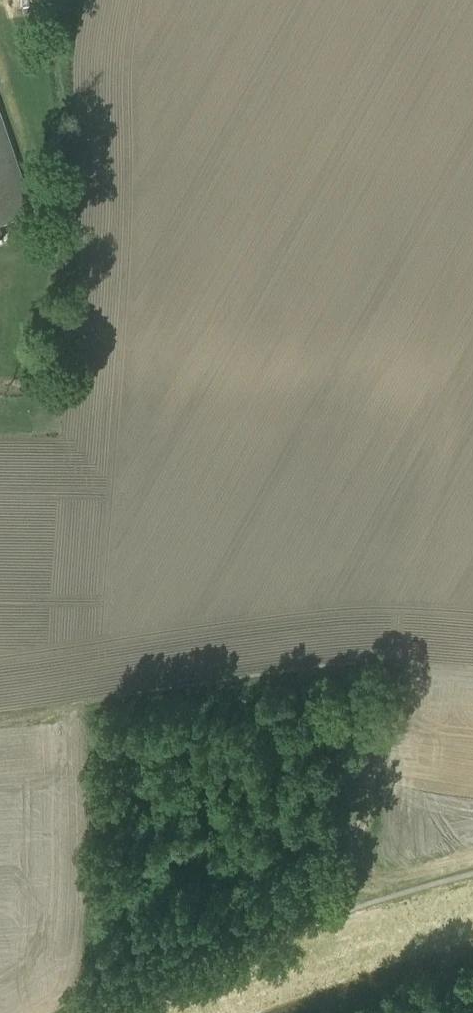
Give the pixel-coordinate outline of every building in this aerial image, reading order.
[(35,209),(0,109),(0,221),(35,209)]
